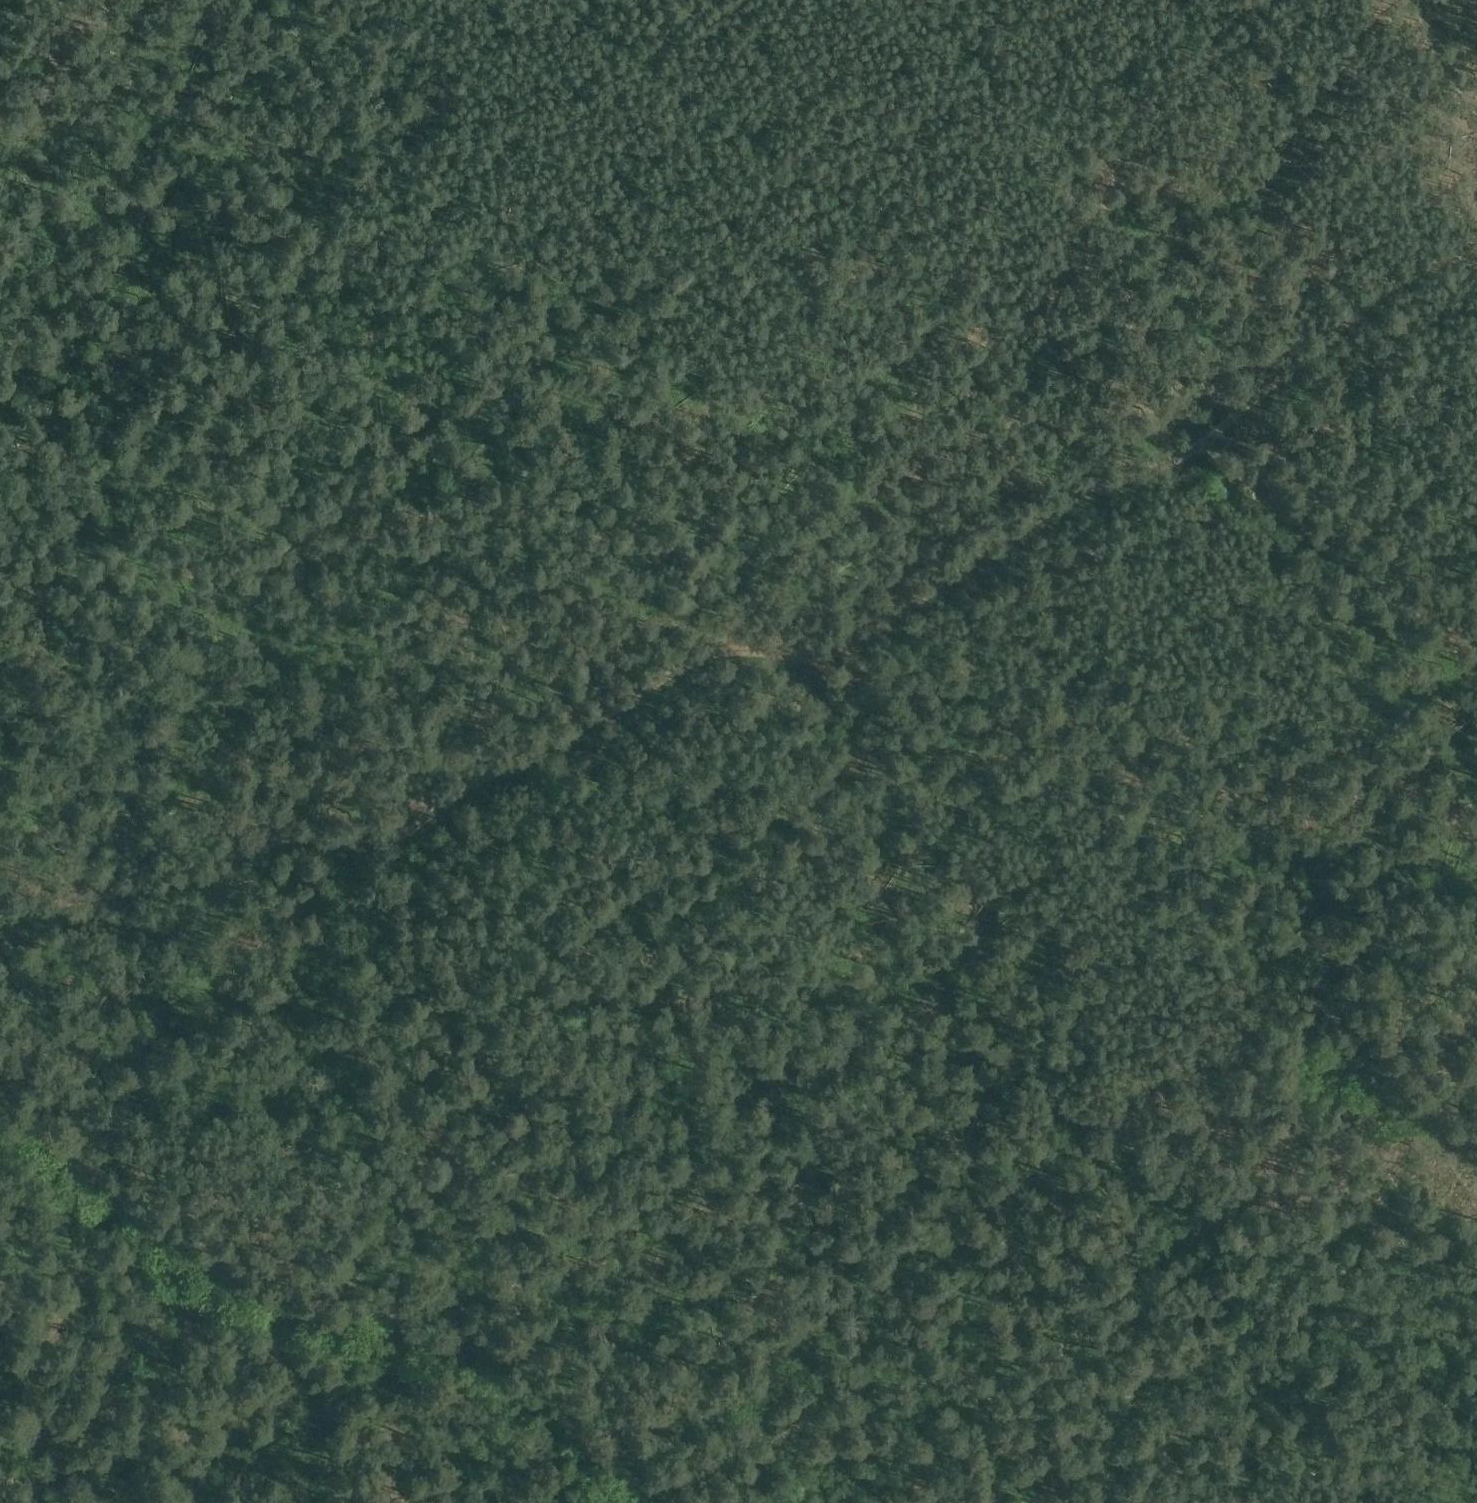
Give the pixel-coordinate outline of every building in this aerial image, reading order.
[(289,537),(294,551),(308,545),(303,532),(289,537)]
